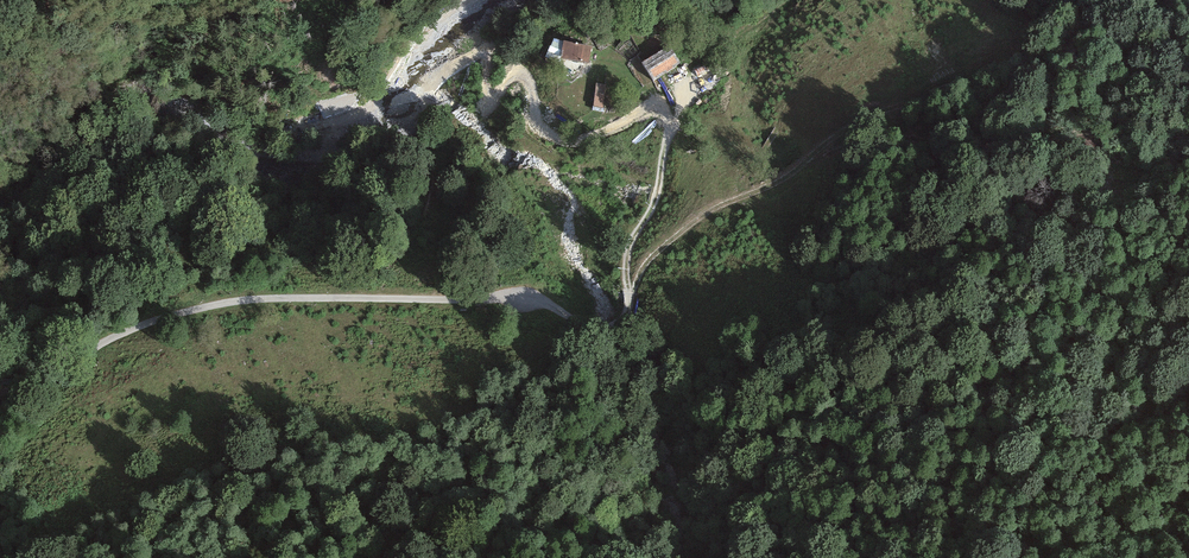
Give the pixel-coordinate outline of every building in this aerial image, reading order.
[(561,62),(564,45),(554,43),(546,59),(561,62)] [(591,49),(564,45),(561,62),(588,67),(591,49)] [(680,66),(669,50),(643,67),(653,82),(680,66)] [(606,86),(597,85),(594,108),(604,109),(606,86)]
